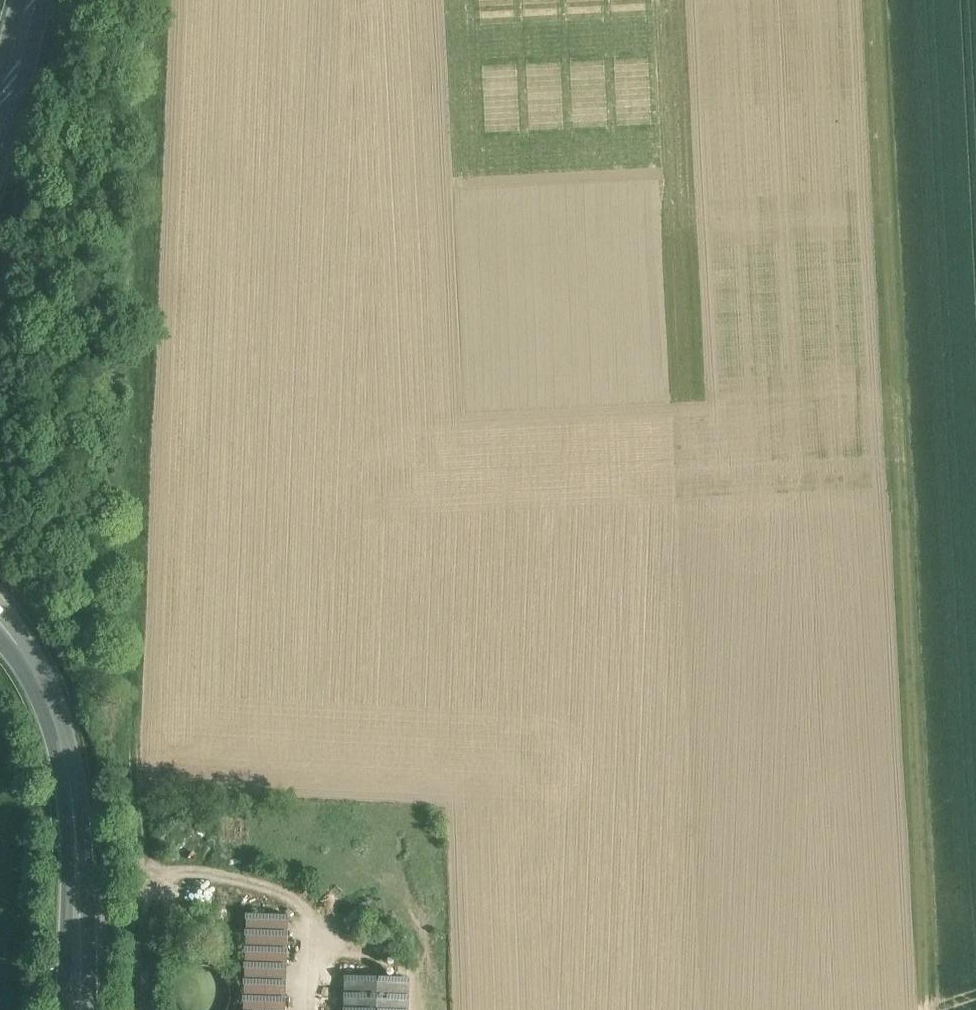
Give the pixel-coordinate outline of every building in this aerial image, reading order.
[(248,913),(244,1009),(286,1009),(289,915),(248,913)] [(346,978),(345,1009),(407,1009),(408,979),(346,978)]
